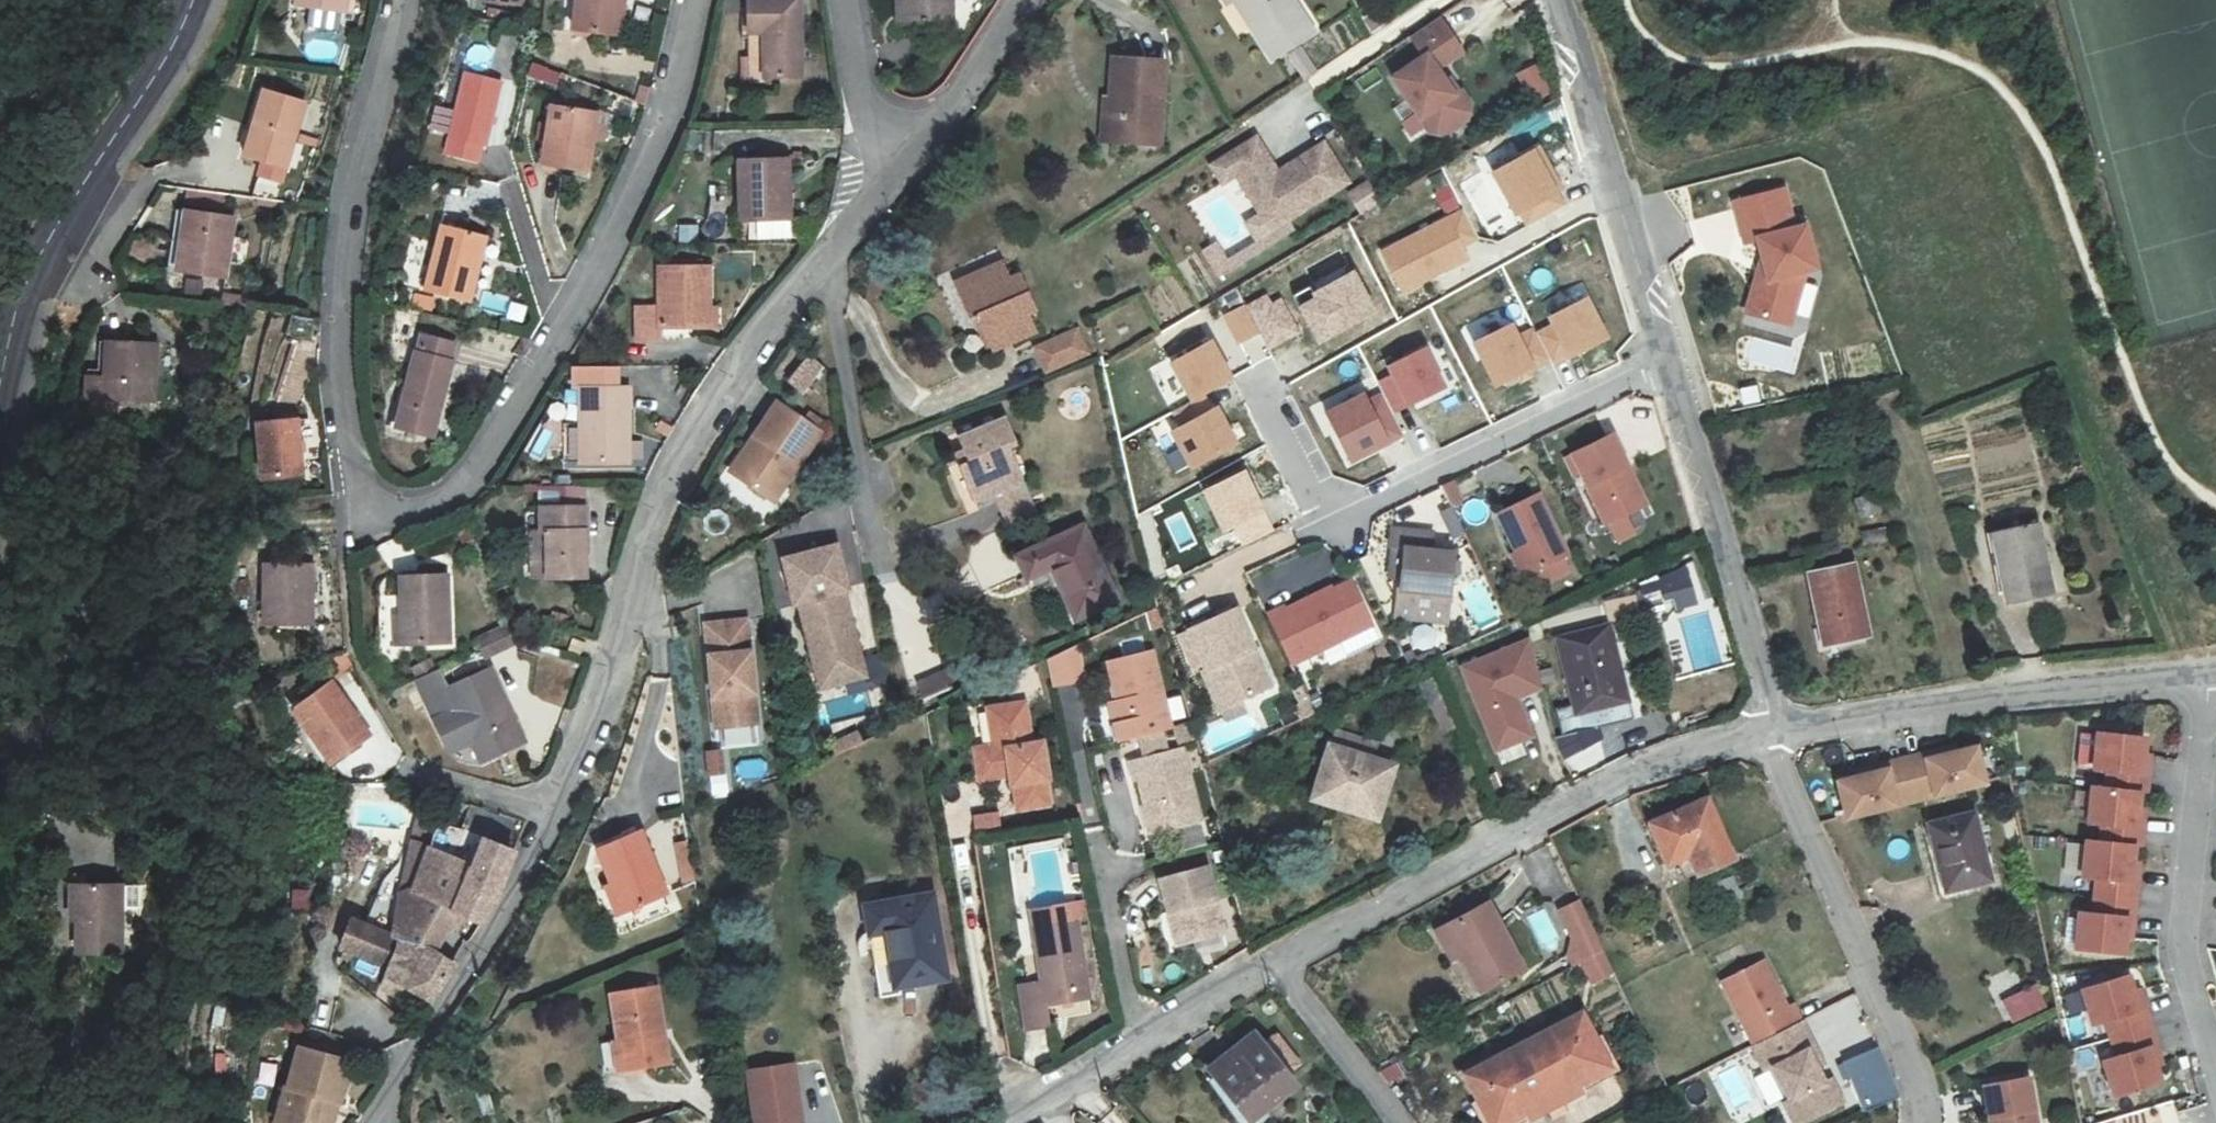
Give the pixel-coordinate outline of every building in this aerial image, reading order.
[(346,9),(347,0),(298,0),(298,5),(309,6),(346,9)] [(574,32),(612,37),(617,4),(623,5),(624,0),(578,0),(574,32)] [(795,0),(748,0),(749,27),(764,27),(765,74),(796,74),(795,0)] [(949,20),(949,0),(902,0),(902,20),(949,20)] [(1303,45),(1320,35),(1297,0),(1229,0),(1233,7),(1241,3),(1259,29),(1280,59),(1288,54),(1303,45)] [(346,9),(309,6),(306,23),(344,28),(346,9)] [(503,21),(524,26),(527,15),(506,10),(503,21)] [(1464,51),(1442,18),(1413,37),(1427,56),(1396,79),(1432,131),(1447,134),(1470,118),(1473,104),(1463,89),(1456,94),(1439,69),(1464,51)] [(1323,74),(1303,45),(1288,54),(1308,84),(1323,74)] [(1529,105),(1552,95),(1538,63),(1515,73),(1529,105)] [(531,64),(527,79),(557,88),(562,74),(531,64)] [(1127,120),(1134,67),(1121,66),(1116,104),(1101,103),(1096,146),(1110,147),(1114,119),(1127,120)] [(1173,73),(1134,67),(1127,120),(1114,119),(1110,147),(1161,153),(1173,73)] [(485,148),(500,82),(463,74),(443,154),(478,162),(481,146),(485,148)] [(271,201),(296,204),(309,97),(267,92),(257,167),(274,168),(271,201)] [(536,166),(581,174),(592,112),(546,103),(536,166)] [(0,115),(0,138),(11,127),(0,115)] [(1262,141),(1218,170),(1229,187),(1243,178),(1270,219),(1284,210),(1292,224),(1355,184),(1330,145),(1295,167),(1298,172),(1287,180),(1284,175),(1262,141)] [(1489,173),(1520,230),(1567,205),(1536,148),(1489,173)] [(739,220),(784,220),(783,159),(739,159),(739,220)] [(1298,172),(1295,167),(1284,175),(1287,180),(1298,172)] [(1366,180),(1345,192),(1359,215),(1380,203),(1366,180)] [(1788,185),(1733,201),(1746,248),(1756,245),(1759,265),(1744,314),(1794,328),(1809,274),(1819,270),(1807,223),(1799,224),(1788,185)] [(1461,207),(1377,252),(1400,296),(1468,261),(1461,248),(1478,239),(1461,207)] [(1284,210),(1270,219),(1279,233),(1292,224),(1284,210)] [(176,273),(184,214),(175,212),(166,272),(176,273)] [(231,220),(184,214),(176,273),(223,279),(231,220)] [(418,287),(461,297),(476,232),(433,222),(418,287)] [(1013,269),(964,286),(976,323),(987,322),(998,356),(1041,341),(1035,323),(1045,319),(1033,282),(1020,286),(1013,269)] [(1356,269),(1291,297),(1312,345),(1377,317),(1356,269)] [(702,330),(703,270),(656,271),(655,310),(636,310),(635,345),(658,345),(657,331),(702,330)] [(225,303),(253,307),(254,292),(226,290),(225,303)] [(1277,293),(1246,308),(1268,351),(1299,335),(1277,293)] [(1591,298),(1531,325),(1550,368),(1610,342),(1591,298)] [(1245,307),(1228,314),(1239,341),(1257,334),(1245,307)] [(1078,326),(1031,347),(1044,376),(1091,355),(1078,326)] [(422,337),(400,427),(439,436),(457,363),(454,362),(457,347),(422,337)] [(118,401),(153,404),(159,348),(112,342),(109,375),(89,372),(87,398),(94,398),(118,401)] [(1170,361),(1188,399),(1229,380),(1212,342),(1170,361)] [(1393,417),(1447,390),(1427,348),(1372,375),(1393,417)] [(776,391),(793,404),(813,379),(795,365),(776,391)] [(588,389),(609,390),(609,371),(587,371),(588,389)] [(618,389),(609,390),(588,389),(574,389),(573,460),(618,461),(618,389)] [(118,401),(94,398),(93,412),(117,414),(118,401)] [(791,430),(766,413),(744,445),(749,448),(742,458),(738,455),(719,481),(757,506),(768,489),(774,494),(809,442),(807,441),(812,433),(797,422),(791,430)] [(1007,417),(960,434),(971,460),(959,464),(974,500),(1020,484),(1006,446),(1016,442),(1007,417)] [(266,477),(305,473),(299,418),(260,423),(266,477)] [(1575,459),(1608,527),(1643,510),(1625,470),(1632,468),(1617,438),(1575,459)] [(749,448),(744,445),(738,455),(742,458),(749,448)] [(1201,488),(1223,551),(1272,534),(1250,471),(1201,488)] [(555,489),(556,503),(585,501),(584,487),(555,489)] [(774,494),(768,489),(757,506),(762,510),(774,494)] [(1837,495),(1842,515),(1862,509),(1856,489),(1837,495)] [(1527,573),(1536,569),(1563,556),(1569,553),(1540,494),(1498,514),(1527,573)] [(577,577),(578,508),(531,509),(530,533),(540,533),(539,578),(577,577)] [(2036,524),(1995,534),(2005,574),(1999,576),(2004,594),(2008,606),(2054,595),(2036,524)] [(1848,530),(1851,543),(1870,538),(1867,526),(1848,530)] [(1115,603),(1082,528),(1016,558),(1025,581),(1052,569),(1073,620),(1115,603)] [(1453,602),(1456,550),(1434,547),(1434,534),(1391,529),(1390,546),(1403,547),(1401,570),(1404,572),(1404,578),(1399,580),(1399,595),(1412,596),(1418,605),(1430,606),(1431,601),(1453,602)] [(1996,595),(2004,594),(1999,576),(2005,574),(1995,534),(1981,538),(1996,595)] [(787,561),(819,690),(869,678),(837,549),(787,561)] [(1571,573),(1563,556),(1536,569),(1543,587),(1571,573)] [(265,624),(313,625),(314,564),(266,563),(265,624)] [(400,565),(400,586),(398,630),(443,630),(442,563),(400,565)] [(1837,565),(1799,577),(1820,644),(1857,633),(1837,565)] [(1699,566),(1685,571),(1694,597),(1707,593),(1699,566)] [(1694,597),(1685,571),(1668,576),(1676,602),(1694,597)] [(1642,583),(1643,602),(1660,601),(1660,582),(1642,583)] [(1267,618),(1292,672),(1377,631),(1353,584),(1337,591),(1338,596),(1332,599),(1329,594),(1289,613),(1287,609),(1267,618)] [(383,630),(398,630),(400,586),(383,585),(383,630)] [(1245,658),(1256,654),(1238,612),(1188,633),(1206,674),(1201,675),(1217,715),(1260,695),(1245,658)] [(472,639),(477,647),(508,632),(502,622),(472,639)] [(746,622),(704,629),(720,731),(762,725),(746,622)] [(508,632),(477,647),(484,660),(513,643),(508,632)] [(1630,736),(1605,633),(1546,649),(1564,726),(1544,731),(1551,755),(1630,736)] [(1489,754),(1534,740),(1520,697),(1544,690),(1528,640),(1460,662),(1489,754)] [(1116,670),(1143,663),(1139,648),(1113,655),(1116,670)] [(1080,649),(1044,655),(1050,688),(1086,682),(1080,649)] [(1270,690),(1256,654),(1245,658),(1260,695),(1270,690)] [(1108,672),(1119,709),(1124,727),(1113,731),(1118,749),(1170,735),(1151,661),(1143,663),(1116,670),(1108,672)] [(487,668),(429,695),(453,747),(460,754),(467,756),(474,759),(482,757),(521,739),(487,668)] [(916,688),(925,705),(950,693),(942,675),(916,688)] [(330,680),(294,702),(326,754),(362,733),(330,680)] [(1166,699),(1173,722),(1186,718),(1179,695),(1166,699)] [(1010,709),(970,719),(978,757),(965,760),(971,790),(997,784),(999,794),(1005,792),(1012,815),(1039,808),(1033,781),(1038,780),(1029,744),(1017,746),(1010,709)] [(1124,727),(1119,709),(1108,711),(1113,731),(1124,727)] [(1337,730),(1330,746),(1374,762),(1380,746),(1337,730)] [(833,755),(863,744),(858,731),(828,742),(833,755)] [(1844,810),(1981,773),(1971,738),(1835,776),(1844,810)] [(2147,759),(2149,743),(2101,738),(2097,774),(2111,775),(2109,792),(2143,796),(2150,797),(2152,778),(2145,777),(2147,759)] [(1391,769),(1374,762),(1330,746),(1310,796),(1343,809),(1349,800),(1377,810),(1391,769)] [(727,755),(713,758),(717,779),(730,777),(727,755)] [(1202,824),(1183,756),(1130,770),(1134,786),(1138,786),(1153,839),(1202,824)] [(2145,777),(2152,778),(2154,760),(2147,759),(2145,777)] [(2143,796),(2109,792),(2095,791),(2091,827),(2105,829),(2103,846),(2144,851),(2146,832),(2139,831),(2141,813),(2143,796)] [(1726,857),(1702,801),(1644,828),(1660,863),(1671,859),(1678,877),(1726,857)] [(1983,872),(1962,804),(1916,818),(1924,845),(1932,844),(1944,882),(1983,872)] [(2139,831),(2146,832),(2148,814),(2141,813),(2139,831)] [(413,835),(429,837),(432,819),(416,816),(413,835)] [(598,860),(641,841),(634,824),(590,842),(598,860)] [(496,830),(492,839),(510,847),(515,836),(496,830)] [(498,873),(510,847),(492,839),(482,835),(469,862),(449,906),(472,917),(484,890),(489,892),(498,873)] [(689,876),(682,836),(669,838),(676,877),(689,876)] [(659,885),(641,841),(598,860),(616,904),(659,885)] [(416,857),(402,885),(449,906),(469,862),(425,842),(416,857)] [(2144,851),(2103,846),(2089,845),(2085,881),(2099,882),(2098,900),(2131,903),(2133,884),(2135,867),(2142,867),(2144,851)] [(1223,939),(1203,872),(1158,887),(1168,919),(1171,919),(1179,950),(1223,939)] [(1696,885),(1704,904),(1733,892),(1726,874),(1696,885)] [(2138,904),(2140,885),(2133,884),(2131,903),(2138,904)] [(141,913),(139,885),(124,886),(126,914),(141,913)] [(449,906),(402,885),(390,892),(387,934),(427,947),(449,906)] [(122,886),(68,887),(69,917),(77,917),(77,953),(123,952),(122,886)] [(949,977),(932,896),(865,911),(869,935),(886,931),(899,989),(949,977)] [(2131,903),(2098,900),(2096,918),(2081,916),(2077,952),(2125,957),(2127,941),(2129,923),(2136,923),(2138,904),(2131,903)] [(1072,904),(1031,916),(1045,976),(1024,982),(1038,1033),(1058,1027),(1053,1005),(1095,992),(1078,924),(1093,919),(1088,905),(1074,908),(1072,904)] [(1434,933),(1443,953),(1454,946),(1481,996),(1521,977),(1485,907),(1434,933)] [(1604,958),(1581,909),(1559,918),(1578,959),(1579,959),(1585,968),(1604,958)] [(2129,923),(2127,941),(2133,942),(2136,923),(2129,923)] [(427,947),(387,934),(358,925),(347,957),(388,971),(386,984),(434,1000),(444,981),(453,964),(427,947)] [(1595,991),(1614,980),(1604,958),(1585,968),(1583,969),(1595,991)] [(1761,958),(1719,980),(1752,1043),(1800,1017),(1792,1002),(1786,1005),(1761,958)] [(1585,968),(1579,959),(1578,959),(1570,964),(1575,974),(1583,969),(1585,968)] [(2135,995),(2130,980),(2084,993),(2094,1028),(2108,1024),(2113,1042),(2152,1030),(2146,1011),(2140,1013),(2135,995)] [(607,1021),(651,1012),(644,983),(602,992),(607,1021)] [(2005,1001),(2013,1015),(2044,999),(2036,984),(2005,1001)] [(2140,1013),(2146,1011),(2141,994),(2135,995),(2140,1013)] [(1855,1045),(1867,1041),(1852,999),(1815,1012),(1830,1052),(1841,1048),(1835,1028),(1847,1024),(1855,1045)] [(615,1034),(622,1067),(662,1057),(651,1012),(607,1021),(609,1036),(615,1034)] [(1797,1122),(1843,1098),(1831,1075),(1824,1078),(1807,1047),(1814,1043),(1800,1017),(1752,1043),(1751,1044),(1765,1070),(1772,1066),(1790,1097),(1785,1100),(1797,1122)] [(1524,1046),(1551,1098),(1606,1069),(1578,1018),(1524,1046)] [(2152,1030),(2113,1042),(2118,1060),(2105,1064),(2115,1099),(2161,1086),(2156,1070),(2151,1052),(2158,1050),(2152,1030)] [(615,1034),(609,1036),(605,1037),(612,1069),(622,1067),(615,1034)] [(1249,1034),(1203,1069),(1241,1119),(1287,1084),(1249,1034)] [(1524,1046),(1464,1078),(1488,1122),(1504,1122),(1551,1098),(1524,1046)] [(2151,1052),(2156,1070),(2163,1068),(2158,1050),(2151,1052)] [(324,1098),(340,1103),(350,1066),(300,1052),(280,1122),(317,1122),(324,1098)] [(754,1122),(804,1122),(797,1066),(747,1073),(754,1122)] [(1863,1111),(1899,1100),(1891,1077),(1856,1088),(1863,1111)] [(2027,1079),(1985,1086),(1991,1122),(2036,1122),(2027,1079)] [(340,1103),(324,1098),(317,1122),(334,1122),(340,1103)]
